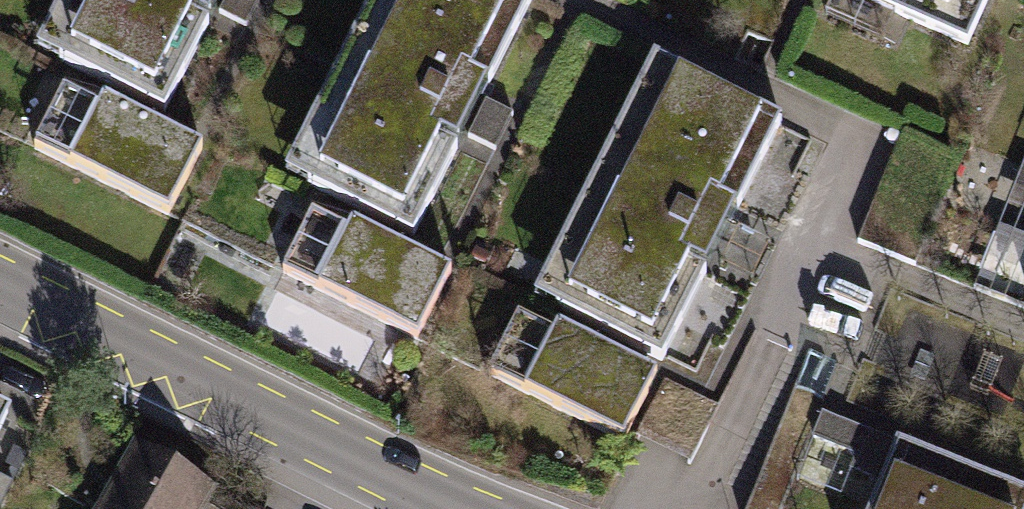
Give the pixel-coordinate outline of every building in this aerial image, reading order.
[(42,52),(164,113),(221,0),(67,0),(42,52)] [(288,170),(415,241),(536,0),(374,0),(288,170)] [(977,50),(996,0),(867,0),(977,50)] [(781,125),(657,62),(540,300),(660,360),(781,125)] [(97,110),(65,92),(36,151),(169,214),(204,150),(102,100),(97,110)] [(953,159),(903,138),(859,240),(909,263),(953,159)] [(345,234),(313,216),(286,275),(420,340),(453,274),(351,223),(345,234)] [(556,338),(520,317),(493,375),(628,443),(660,375),(561,327),(556,338)] [(96,508),(257,508),(134,442),(96,508)] [(901,449),(878,508),(957,508),(969,476),(901,449)] [(969,476),(957,508),(1023,508),(1023,498),(969,476)]
